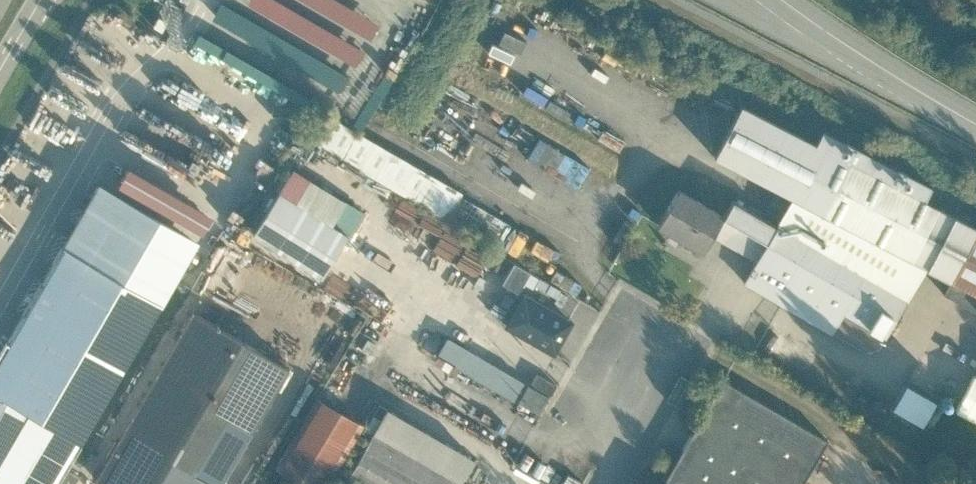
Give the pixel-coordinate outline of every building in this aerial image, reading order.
[(213,17),(297,63),(291,75),(311,86),(317,75),(341,89),(351,71),(222,1),(213,17)] [(747,100),(721,151),(975,283),(975,218),(747,100)] [(321,115),(309,141),(406,183),(405,185),(417,190),(415,195),(437,204),(435,208),(449,214),(460,189),(432,177),(434,173),(426,170),(430,161),(321,115)] [(128,156),(116,178),(199,225),(211,203),(128,156)] [(198,231),(99,176),(0,351),(0,483),(54,483),(198,231)] [(727,210),(683,180),(656,219),(700,249),(727,210)] [(253,237),(319,280),(346,238),(331,228),(346,205),(310,183),(297,205),(280,195),(253,237)] [(878,353),(910,294),(782,223),(749,282),(878,353)] [(445,225),(437,243),(459,254),(467,236),(445,225)] [(469,241),(465,255),(484,261),(489,248),(469,241)] [(503,323),(573,360),(583,341),(568,333),(577,317),(522,288),(503,323)] [(290,363),(191,307),(95,475),(110,483),(221,483),(290,363)] [(437,355),(517,396),(528,376),(448,334),(437,355)] [(806,385),(873,409),(880,389),(814,365),(806,385)] [(956,409),(975,419),(975,371),(974,370),(956,409)] [(522,401),(544,410),(556,379),(534,371),(522,401)] [(665,483),(806,483),(833,439),(728,377),(665,483)] [(894,406),(925,422),(938,396),(907,380),(894,406)] [(364,419),(320,393),(279,462),(315,483),(325,483),(364,419)] [(390,404),(341,483),(463,483),(481,455),(390,404)]
